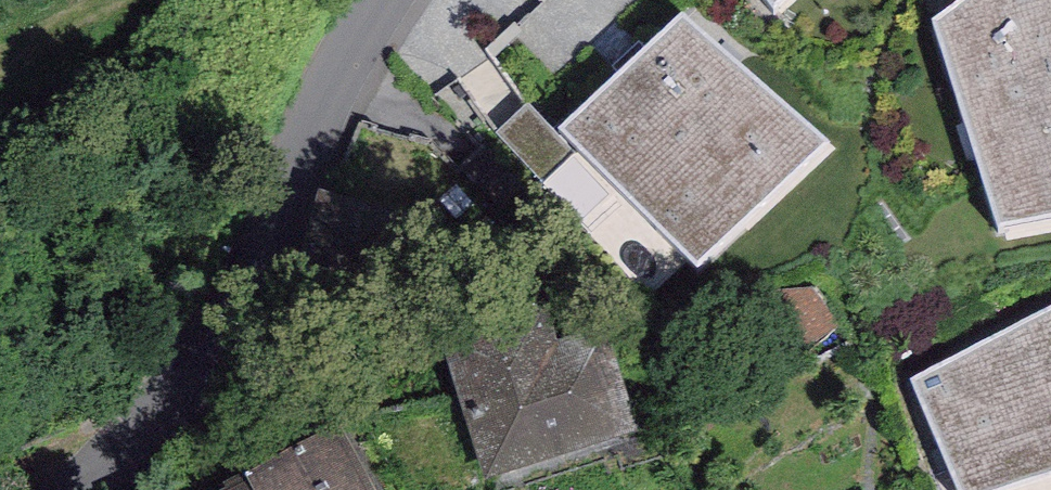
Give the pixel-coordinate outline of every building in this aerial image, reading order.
[(774,21),(797,0),(758,0),(774,21)] [(935,38),(1000,241),(1050,232),(1050,0),(984,0),(935,38)] [(681,27),(558,142),(697,283),(830,159),(681,27)] [(406,226),(320,204),(297,295),(382,317),(406,226)] [(435,354),(479,489),(510,489),(637,449),(603,343),(555,358),(543,319),(435,354)] [(911,397),(953,489),(1046,489),(1050,488),(1050,321),(911,397)] [(338,441),(246,489),(365,489),(338,441)]
